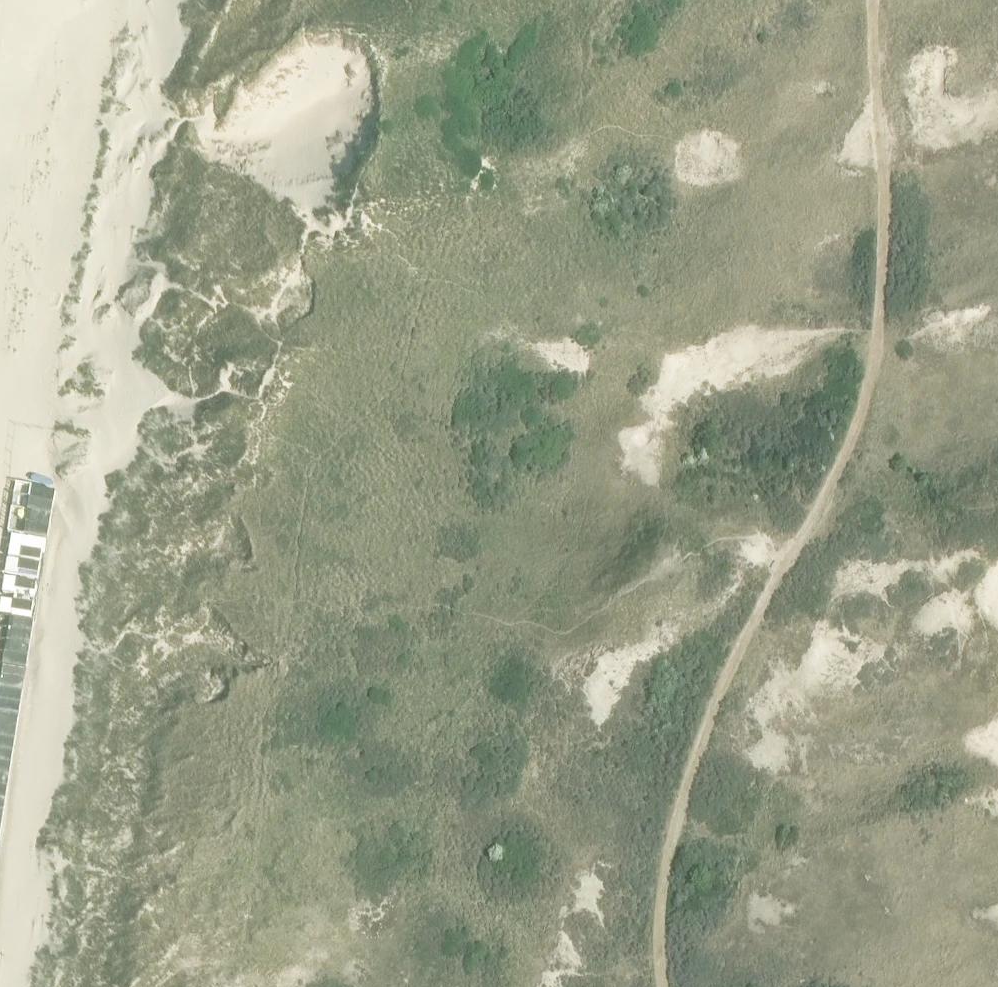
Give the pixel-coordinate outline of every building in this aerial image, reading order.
[(38,682),(39,670),(41,658),(81,665),(89,615),(10,602),(0,663),(0,682),(37,688),(38,682)]
